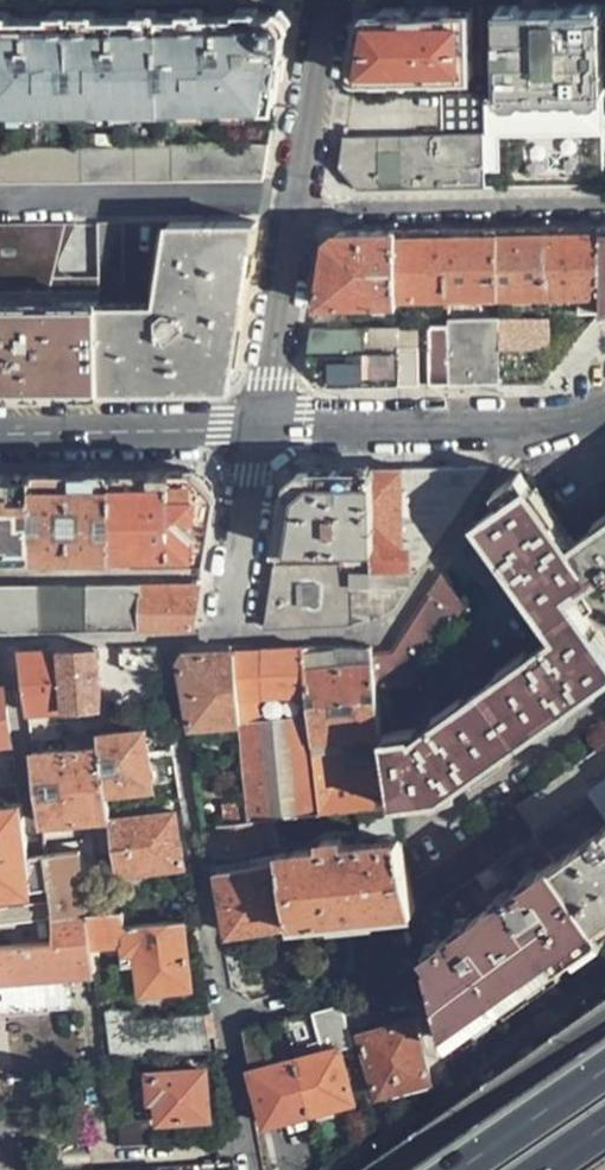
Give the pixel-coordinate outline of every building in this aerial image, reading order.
[(279,84),(291,8),(283,0),(125,0),(41,2),(0,2),(0,88),(279,84)] [(418,7),(373,8),(370,8),(367,9),(364,11),(363,14),(362,16),(361,20),(356,69),(362,76),(474,74),(473,5),(418,7)] [(497,7),(498,99),(481,99),(481,131),(482,185),(604,185),(604,166),(602,5),(552,6),(497,7)] [(482,185),(481,131),(345,136),(340,165),(359,190),(482,185)] [(264,180),(270,143),(0,149),(0,185),(264,180)] [(99,279),(101,379),(212,378),(224,367),(236,357),(261,212),(172,213),(160,294),(128,295),(123,222),(98,223),(99,279)] [(572,222),(546,223),(548,289),(601,287),(601,222),(572,222)] [(498,289),(496,223),(472,224),(448,225),(450,290),(498,289)] [(548,289),(546,223),(522,223),(496,223),(498,289),(548,289)] [(101,379),(99,279),(50,281),(68,224),(0,226),(0,380),(101,379)] [(450,290),(448,225),(426,225),(403,226),(402,291),(450,290)] [(403,226),(371,227),(337,228),(328,235),(317,298),(402,296),(402,291),(403,226)] [(499,317),(501,384),(524,383),(545,383),(552,374),(548,316),(499,317)] [(451,326),(452,385),(476,384),(501,384),(499,317),(451,318),(451,326)] [(312,329),(308,355),(400,350),(400,331),(399,326),(312,329)] [(429,327),(429,385),(452,385),(451,326),(429,327)] [(400,350),(402,386),(420,386),(419,331),(400,331),(400,350)] [(360,387),(402,386),(400,350),(308,355),(306,364),(315,375),(325,388),(360,387)] [(343,568),(374,568),(374,469),(311,469),(287,490),(282,518),(274,566),(343,568)] [(374,568),(420,568),(486,469),(446,469),(374,469),(374,568)] [(117,551),(116,472),(75,473),(37,473),(37,549),(38,552),(117,551)] [(157,472),(116,472),(117,551),(206,550),(215,494),(194,472),(157,472)] [(37,473),(0,474),(0,550),(37,549),(37,473)] [(518,477),(492,495),(500,506),(474,523),(558,638),(413,740),(412,733),(384,737),(394,805),(442,801),(604,679),(604,649),(566,596),(601,571),(604,576),(604,523),(570,548),(518,477)] [(265,629),(343,625),(343,568),(274,566),(270,594),(265,629)] [(396,607),(420,568),(374,568),(343,568),(343,625),(351,624),(396,607)] [(392,657),(374,661),(378,689),(411,684),(471,605),(447,573),(392,657)] [(200,586),(0,590),(0,635),(193,628),(200,586)] [(359,810),(394,805),(384,737),(378,689),(374,661),(371,645),(352,646),(301,650),(307,695),(314,764),(320,814),(359,810)] [(119,668),(159,672),(155,648),(119,649),(119,668)] [(102,704),(99,650),(63,651),(67,707),(102,704)] [(241,722),(235,722),(245,821),(252,820),(320,814),(314,764),(269,768),(262,698),(307,695),(301,650),(246,654),(234,654),(241,722)] [(67,707),(63,651),(19,653),(23,685),(26,711),(67,707)] [(183,658),(181,663),(193,727),(235,722),(241,722),(234,654),(197,657),(183,658)] [(4,687),(0,688),(0,741),(12,739),(4,687)] [(314,764),(307,695),(262,698),(269,768),(314,764)] [(102,748),(107,789),(156,782),(153,766),(147,731),(100,736),(102,748)] [(518,812),(603,933),(604,931),(604,746),(518,812)] [(111,818),(110,809),(107,789),(102,748),(32,756),(41,825),(111,818)] [(399,834),(394,805),(359,810),(362,838),(399,834)] [(124,819),(122,808),(110,809),(111,818),(119,873),(181,866),(176,815),(124,819)] [(416,908),(450,1042),(532,984),(603,933),(518,812),(412,887),(416,908)] [(245,821),(220,825),(225,857),(257,852),(252,820),(245,821)] [(416,908),(412,887),(400,841),(342,847),(340,838),(323,841),(323,849),(278,855),(291,924),(416,908)] [(52,917),(48,884),(6,887),(0,843),(0,922),(52,917)] [(45,855),(48,884),(52,917),(86,914),(79,852),(45,855)] [(291,924),(278,855),(218,865),(222,891),(229,934),(291,924)] [(193,989),(183,924),(126,925),(124,910),(86,914),(89,942),(124,937),(125,954),(137,953),(144,995),(193,989)] [(0,922),(0,1015),(68,1009),(65,976),(93,972),(89,942),(86,914),(52,917),(0,922)] [(375,1015),(370,995),(341,1002),(347,1024),(375,1015)] [(342,1049),(353,1047),(347,1024),(341,1002),(311,1011),(321,1053),(296,1060),(311,1113),(353,1102),(354,1099),(342,1049)] [(111,1060),(209,1051),(202,1012),(142,1017),(141,1008),(106,1011),(111,1060)] [(429,1078),(413,1019),(362,1033),(379,1093),(429,1078)] [(243,1031),(242,1033),(251,1069),(265,1125),(311,1113),(296,1060),(271,1066),(261,1025),(246,1030),(243,1031)] [(209,1117),(204,1072),(151,1077),(153,1100),(159,1099),(161,1120),(209,1117)] [(121,1148),(153,1145),(150,1122),(120,1124),(121,1148)]
